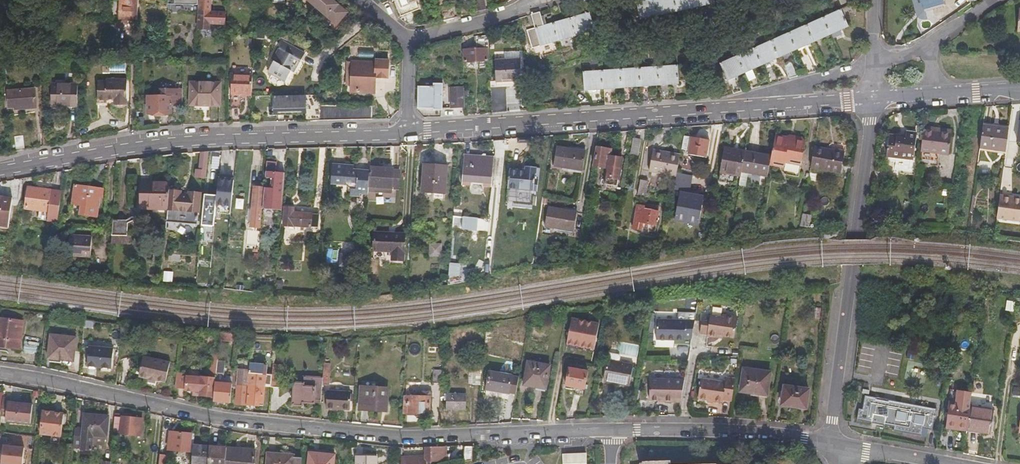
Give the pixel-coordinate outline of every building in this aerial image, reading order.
[(138,0),(121,0),(121,17),(138,17),(138,0)] [(348,7),(338,18),(317,0),(315,0),(314,2),(325,11),(323,14),(336,26),(353,6),(346,0),(340,0),(348,7)] [(338,18),(348,7),(340,0),(317,0),(338,18)] [(393,0),(400,19),(410,26),(420,22),(417,12),(415,13),(412,5),(425,1),(425,0),(394,0),(393,0)] [(475,8),(487,8),(486,0),(475,0),(475,8)] [(528,29),(533,48),(596,30),(592,12),(597,10),(594,0),(593,0),(579,3),(581,14),(545,24),(542,11),(533,14),(536,27),(528,29)] [(642,17),(716,0),(638,0),(642,17)] [(925,13),(944,8),(941,0),(922,0),(925,13)] [(721,61),(734,92),(744,89),(737,74),(746,70),(754,87),(763,84),(755,66),(765,62),(773,81),(782,79),(773,58),(784,54),(793,76),(802,74),(792,50),(850,25),(846,15),(856,12),(852,3),(721,61)] [(210,10),(200,10),(200,28),(210,28),(211,22),(225,22),(225,12),(211,11),(210,10)] [(443,13),(447,23),(455,20),(451,10),(443,13)] [(490,43),(489,34),(477,35),(478,49),(465,49),(465,60),(488,59),(488,49),(490,48),(490,43)] [(306,51),(284,39),(273,59),(274,59),(268,70),(286,79),(294,65),(296,66),(301,57),(302,58),(306,51)] [(79,41),(79,53),(93,53),(93,41),(79,41)] [(497,60),(498,81),(522,80),(521,50),(506,51),(506,59),(497,60)] [(376,61),(353,60),(352,86),(352,90),(375,91),(376,76),(389,76),(389,58),(376,58),(376,61)] [(662,99),(671,99),(670,84),(679,83),(677,65),(585,71),(586,90),(603,89),(603,104),(611,103),(611,88),(622,87),(623,102),(630,102),(629,87),(641,86),(642,101),(651,100),(650,85),(661,84),(662,99)] [(64,83),(74,83),(74,73),(64,73),(64,83)] [(231,92),(252,94),(253,74),(232,73),(231,92)] [(418,81),(418,106),(433,107),(433,108),(443,109),(443,79),(432,78),(432,82),(418,81)] [(106,82),(98,82),(97,102),(106,102),(106,100),(114,100),(114,105),(115,105),(117,108),(123,108),(125,105),(126,105),(126,80),(107,80),(106,82)] [(220,80),(191,80),(190,110),(201,111),(202,110),(209,110),(209,111),(219,111),(220,80)] [(78,104),(79,83),(74,83),(64,83),(53,83),(53,104),(78,104)] [(453,107),(465,106),(465,85),(452,85),(453,107)] [(492,87),(493,112),(509,111),(508,86),(498,87),(492,87)] [(37,88),(10,90),(11,106),(17,106),(17,109),(21,109),(21,106),(38,105),(37,88)] [(305,119),(373,117),(373,104),(320,103),(320,91),(305,92),(305,94),(273,95),(273,110),(305,110),(305,119)] [(171,95),(148,95),(148,111),(171,111),(171,95)] [(979,150),(1007,153),(1010,131),(982,127),(979,150)] [(922,132),(919,158),(939,160),(940,154),(947,155),(950,133),(937,131),(937,134),(922,132)] [(19,149),(25,148),(24,134),(15,135),(17,149),(19,149)] [(911,161),(915,135),(905,134),(904,139),(887,137),(885,158),(911,161)] [(711,140),(685,135),(682,148),(690,150),(690,153),(708,156),(711,140)] [(787,138),(776,136),(771,157),(769,167),(779,169),(783,177),(799,180),(806,142),(801,138),(798,137),(796,139),(787,138)] [(642,141),(634,140),(632,155),(640,156),(642,141)] [(587,152),(558,146),(555,164),(583,169),(587,152)] [(741,171),(768,176),(769,167),(771,157),(724,147),(720,171),(741,175),(741,171)] [(844,153),(815,147),(811,167),(841,173),(844,153)] [(592,166),(590,182),(594,182),(597,167),(608,169),(605,188),(617,190),(623,158),(611,156),(612,151),(597,148),(594,166),(592,166)] [(650,171),(677,176),(681,155),(654,150),(650,171)] [(493,156),(464,153),(461,182),(471,183),(472,175),(481,176),(480,184),(490,185),(493,156)] [(221,157),(219,178),(226,179),(228,158),(221,157)] [(381,162),(371,162),(370,172),(369,192),(392,194),(393,192),(398,193),(400,172),(399,172),(399,170),(394,170),(394,168),(393,168),(392,168),(381,167),(381,162)] [(448,164),(424,162),(422,189),(446,191),(448,164)] [(361,194),(369,194),(369,192),(370,172),(353,170),(353,164),(332,163),(331,182),(336,183),(336,191),(351,192),(351,195),(360,196),(361,194)] [(526,171),(510,169),(508,187),(534,189),(536,167),(526,166),(526,171)] [(691,191),(693,175),(681,173),(679,189),(691,191)] [(648,181),(640,179),(637,193),(646,195),(648,181)] [(139,208),(168,208),(170,190),(170,182),(152,182),(148,185),(140,186),(139,208)] [(102,186),(74,184),(72,203),(82,204),(82,212),(97,213),(99,195),(101,195),(102,186)] [(262,226),(265,186),(254,185),(251,225),(262,226)] [(45,190),(22,187),(20,208),(42,211),(45,190)] [(188,210),(199,211),(201,192),(190,192),(190,195),(180,194),(181,191),(170,190),(168,208),(179,209),(179,206),(188,207),(188,210)] [(674,220),(700,225),(705,195),(680,190),(674,220)] [(1002,191),(999,214),(1019,216),(1019,193),(1002,191)] [(8,225),(11,200),(0,198),(0,224),(8,225)] [(215,202),(203,201),(201,224),(213,225),(215,202)] [(232,207),(232,202),(219,201),(218,217),(231,218),(232,207)] [(643,204),(635,203),(631,226),(636,227),(637,219),(655,223),(657,211),(642,207),(643,204)] [(295,206),(286,205),(284,223),(293,224),(293,221),(302,221),(301,224),(318,225),(319,213),(303,211),(302,212),(294,211),(295,206)] [(273,207),(264,206),(263,225),(278,226),(279,216),(272,215),(273,207)] [(578,213),(547,207),(544,226),(575,231),(578,213)] [(47,220),(48,211),(36,211),(36,219),(47,220)] [(803,213),(801,223),(809,225),(811,214),(803,213)] [(129,221),(114,219),(112,243),(131,245),(132,236),(128,236),(129,221)] [(664,236),(700,243),(703,227),(668,220),(664,236)] [(655,234),(657,226),(645,223),(643,231),(655,234)] [(404,234),(374,233),(373,251),(392,251),(392,259),(403,260),(404,234)] [(92,236),(70,234),(68,254),(90,256),(92,236)] [(430,255),(443,255),(442,243),(430,243),(430,255)] [(354,259),(363,260),(364,245),(354,244),(354,259)] [(374,251),(374,259),(391,259),(391,252),(374,251)] [(338,264),(341,264),(349,265),(350,253),(338,252),(338,264)] [(170,271),(179,272),(180,264),(170,264),(170,271)] [(1,307),(0,317),(0,323),(22,326),(24,310),(16,309),(12,309),(1,307)] [(820,309),(813,308),(811,317),(819,318),(820,309)] [(677,320),(656,320),(655,341),(682,340),(682,338),(689,338),(694,313),(677,313),(677,320)] [(708,318),(701,316),(697,334),(705,335),(705,336),(714,337),(715,336),(720,337),(732,338),(735,317),(721,315),(721,317),(708,315),(708,318)] [(571,318),(566,344),(596,349),(601,323),(571,318)] [(0,323),(0,348),(19,351),(23,326),(22,326),(0,323)] [(236,342),(237,332),(221,331),(220,332),(219,341),(236,342)] [(75,339),(50,335),(48,358),(73,361),(75,339)] [(113,351),(89,347),(86,365),(110,369),(113,351)] [(620,362),(621,357),(619,355),(610,353),(609,360),(620,362)] [(474,382),(475,372),(476,356),(470,355),(468,381),(474,382)] [(139,378),(149,380),(158,382),(166,384),(171,363),(144,357),(139,378)] [(214,400),(231,402),(232,383),(224,382),(226,360),(218,359),(217,367),(215,396),(214,400)] [(250,364),(251,361),(237,360),(236,372),(239,373),(238,384),(237,402),(247,403),(250,364)] [(631,386),(635,364),(620,362),(609,360),(605,382),(631,386)] [(271,385),(272,375),(266,375),(267,365),(250,364),(247,403),(255,404),(255,402),(264,402),(266,385),(271,385)] [(765,370),(738,365),(734,387),(760,393),(765,370)] [(177,372),(176,389),(185,390),(185,391),(194,391),(199,392),(198,395),(215,396),(217,367),(211,367),(210,367),(209,376),(201,375),(201,376),(187,375),(187,372),(177,372)] [(281,369),(273,368),(272,381),(280,382),(281,369)] [(548,374),(526,369),(522,392),(543,396),(548,374)] [(441,384),(442,370),(434,370),(434,384),(441,384)] [(514,395),(516,378),(487,374),(485,391),(508,395),(508,394),(514,395)] [(718,382),(694,379),(690,398),(715,401),(715,399),(724,400),(728,378),(719,377),(718,382)] [(315,400),(321,401),(322,385),(322,379),(304,378),(303,383),(294,382),(292,407),(301,407),(301,404),(314,405),(315,400)] [(588,398),(591,381),(571,378),(569,395),(588,398)] [(675,401),(680,380),(646,379),(645,400),(675,401)] [(803,390),(779,385),(776,404),(800,408),(803,390)] [(388,388),(362,386),(360,409),(386,411),(388,388)] [(350,395),(328,393),(327,408),(349,410),(350,395)] [(464,394),(446,393),(445,408),(448,409),(463,409),(464,394)] [(11,395),(3,394),(2,407),(6,407),(5,421),(29,423),(31,405),(10,403),(11,395)] [(420,398),(404,397),(403,413),(430,414),(430,394),(420,394),(420,398)] [(871,422),(873,414),(874,408),(887,410),(886,416),(885,424),(895,426),(894,430),(921,436),(923,428),(932,429),(936,409),(889,400),(889,402),(876,399),(876,398),(864,396),(862,409),(859,409),(857,419),(871,422)] [(970,410),(971,398),(956,396),(955,408),(970,410)] [(64,409),(44,406),(41,428),(61,431),(64,409)] [(83,420),(75,420),(73,440),(81,440),(81,442),(92,443),(93,437),(94,437),(104,438),(106,428),(108,409),(84,407),(83,420)] [(970,413),(970,410),(955,408),(948,407),(947,414),(948,414),(946,432),(967,435),(970,413)] [(874,408),(873,414),(886,416),(887,410),(874,408)] [(125,412),(115,411),(113,431),(124,432),(138,435),(142,422),(139,421),(139,419),(131,417),(132,414),(125,412)] [(994,416),(970,413),(967,435),(966,435),(990,439),(994,416)] [(191,434),(170,431),(168,447),(172,447),(172,450),(189,452),(191,434)] [(0,437),(0,450),(1,451),(0,460),(0,463),(21,463),(23,448),(4,446),(5,438),(0,437)] [(105,446),(106,438),(104,438),(94,437),(94,445),(105,446)] [(472,458),(473,443),(464,444),(463,460),(472,458)] [(400,463),(432,463),(432,460),(447,460),(448,444),(436,444),(427,444),(426,455),(401,455),(400,463)] [(209,446),(193,445),(191,463),(207,463),(209,446)] [(226,448),(209,446),(207,463),(225,463),(226,448)] [(226,448),(225,463),(253,463),(254,451),(226,448)] [(302,455),(293,453),(293,451),(267,448),(266,463),(301,463),(302,455)] [(562,452),(562,463),(587,463),(586,451),(567,452),(562,452)] [(308,452),(307,463),(332,463),(332,454),(308,452)] [(355,452),(355,463),(368,463),(376,463),(376,452),(355,452)] [(171,455),(160,454),(159,463),(170,463),(171,455)]
